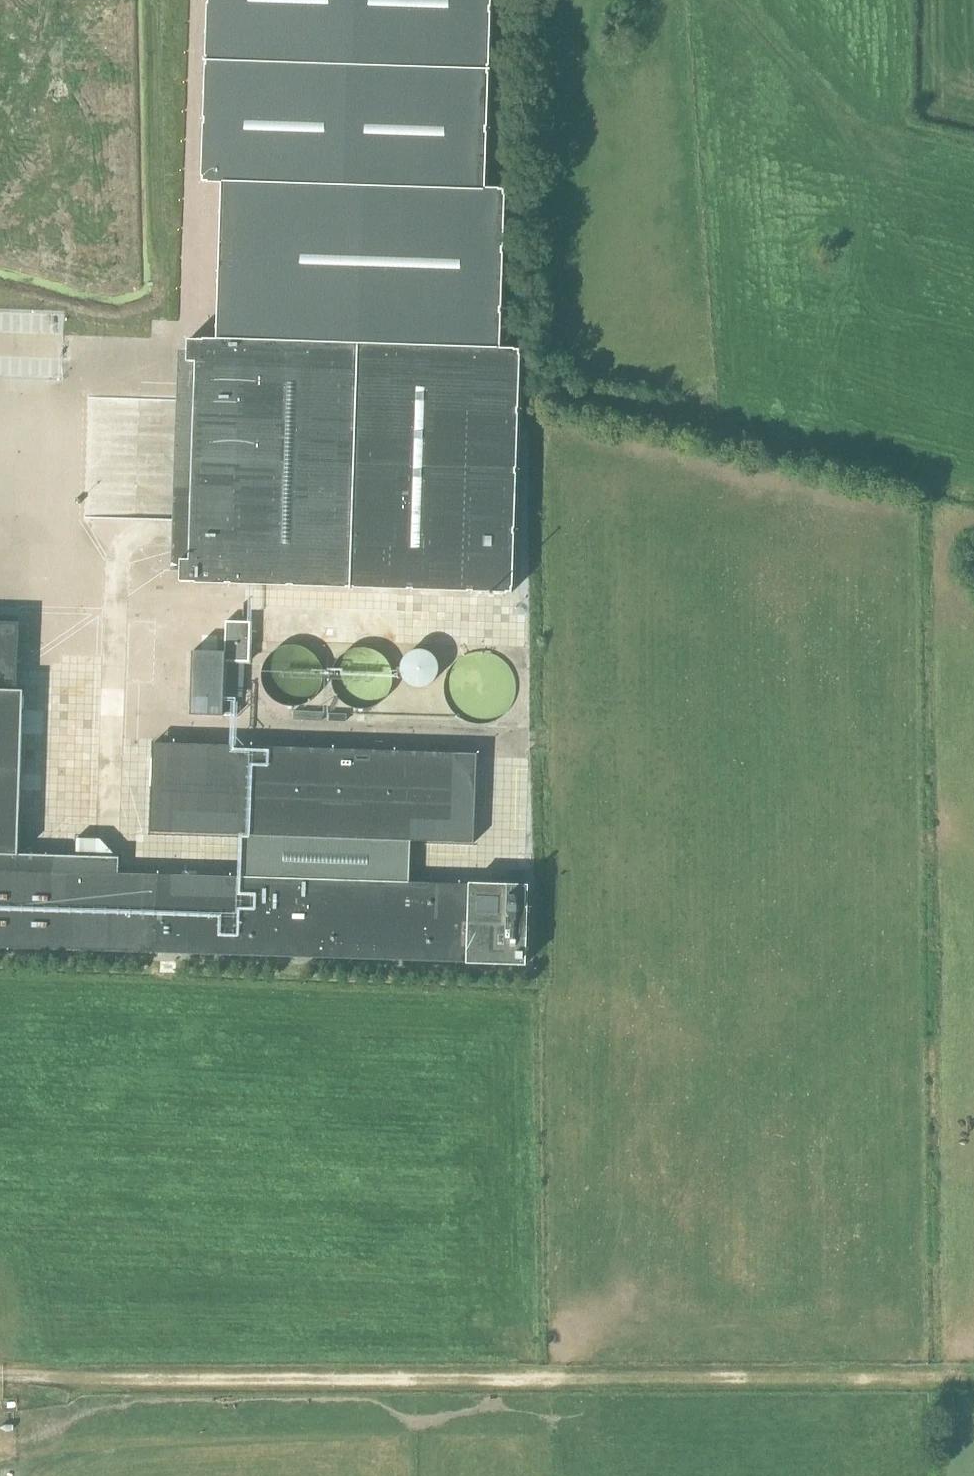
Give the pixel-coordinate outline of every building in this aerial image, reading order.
[(487,0),(208,0),(203,175),(223,176),(218,342),(189,341),(189,360),(197,361),(191,565),(182,564),(181,578),(510,588),(516,353),(498,352),(502,191),(481,191),(487,0)] [(170,491),(170,480),(139,479),(139,490),(170,491)] [(0,617),(0,944),(529,960),(530,881),(473,879),(473,881),(470,881),(411,880),(413,838),(475,838),(478,752),(156,742),(154,826),(244,832),(240,874),(120,870),(120,855),(20,850),(24,685),(17,688),(19,617),(0,617)] [(226,622),(225,661),(251,661),(252,622),(226,622)] [(263,674),(263,677),(263,679),(263,682),(264,685),(265,687),(266,690),(267,692),(269,694),(270,696),(272,698),(274,700),(276,701),(279,703),(281,704),(284,705),(286,706),(289,706),(291,706),(294,706),(297,706),(299,706),(302,705),(305,704),(307,703),(309,702),(312,700),(314,699),(316,697),(317,695),(319,693),(320,690),(321,688),(322,686),(323,683),(324,680),(324,678),(324,675),(324,672),(323,670),(323,667),(322,665),(321,662),(319,660),(318,658),(316,656),(314,654),(312,652),(310,650),(308,649),(306,648),(303,647),(301,646),(298,646),(295,645),(293,645),(290,645),(287,646),(285,647),(282,647),(280,648),(277,650),(275,651),(273,653),(271,655),(269,657),(268,659),(266,661),(265,664),(264,666),(264,669),(263,671),(263,674)] [(333,674),(333,677),(333,680),(333,682),(334,685),(335,688),(336,690),(337,693),(338,695),(340,697),(342,699),(343,701),(346,703),(348,704),(350,705),(353,707),(355,707),(358,708),(360,708),(363,709),(366,709),(368,708),(371,708),(374,707),(376,706),(378,705),(381,704),(383,702),(385,700),(387,698),(389,696),(390,694),(391,692),(392,689),(393,687),(394,684),(394,681),(394,679),(394,676),(394,673),(393,671),(393,668),(392,666),(391,663),(389,661),(388,659),(386,657),(384,655),(382,653),(380,652),(377,651),(375,650),(372,649),(370,648),(367,648),(365,648),(362,648),(359,648),(357,648),(354,649),(352,650),(349,651),(347,653),(345,654),(343,656),(341,658),(339,660),(338,662),(336,664),(335,667),(334,669),(334,672),(333,674)] [(401,667),(401,669),(401,671),(401,672),(402,674),(402,676),(403,677),(404,679),(405,680),(406,681),(407,683),(408,684),(409,685),(411,686),(412,687),(414,687),(415,688),(417,688),(419,688),(421,688),(422,688),(424,688),(426,688),(427,687),(429,687),(430,686),(432,685),(433,684),(434,683),(435,681),(436,680),(437,679),(438,677),(439,676),(439,674),(440,672),(440,671),(440,669),(440,667),(440,666),(439,664),(439,662),(438,661),(437,659),(436,658),(435,656),(434,655),(433,654),(432,653),(430,652),(429,651),(427,651),(426,650),(424,650),(422,650),(421,649),(419,650),(417,650),(415,650),(414,651),(412,651),(411,652),(409,653),(408,654),(407,655),(406,656),(405,658),(404,659),(403,661),(402,662),(402,664),(401,666),(401,667)] [(444,685),(444,688),(444,691),(445,694),(446,697),(446,700),(448,703),(449,706),(451,709),(453,711),(455,714),(457,716),(460,718),(463,720),(465,721),(468,722),(471,723),(475,724),(478,724),(481,724),(484,724),(487,724),(490,723),(493,722),(496,721),(499,719),(502,718),(504,716),(507,714),(509,711),(511,709),(513,706),(514,703),(515,700),(516,697),(517,694),(517,691),(517,688),(517,684),(517,681),(516,678),(515,675),(514,672),(512,669),(511,667),(509,664),(506,662),(504,660),(502,658),(499,656),(496,655),(493,654),(490,653),(487,652),(484,652),(481,651),(477,652),(474,652),(471,653),(468,654),(465,655),(462,656),(460,658),(457,660),(455,662),(453,664),(451,667),(449,670),(448,673),(447,675),(446,678),(445,682),(444,685)] [(295,711),(294,720),(323,721),(324,712),(295,711)] [(330,714),(330,721),(347,722),(347,714),(330,714)]
